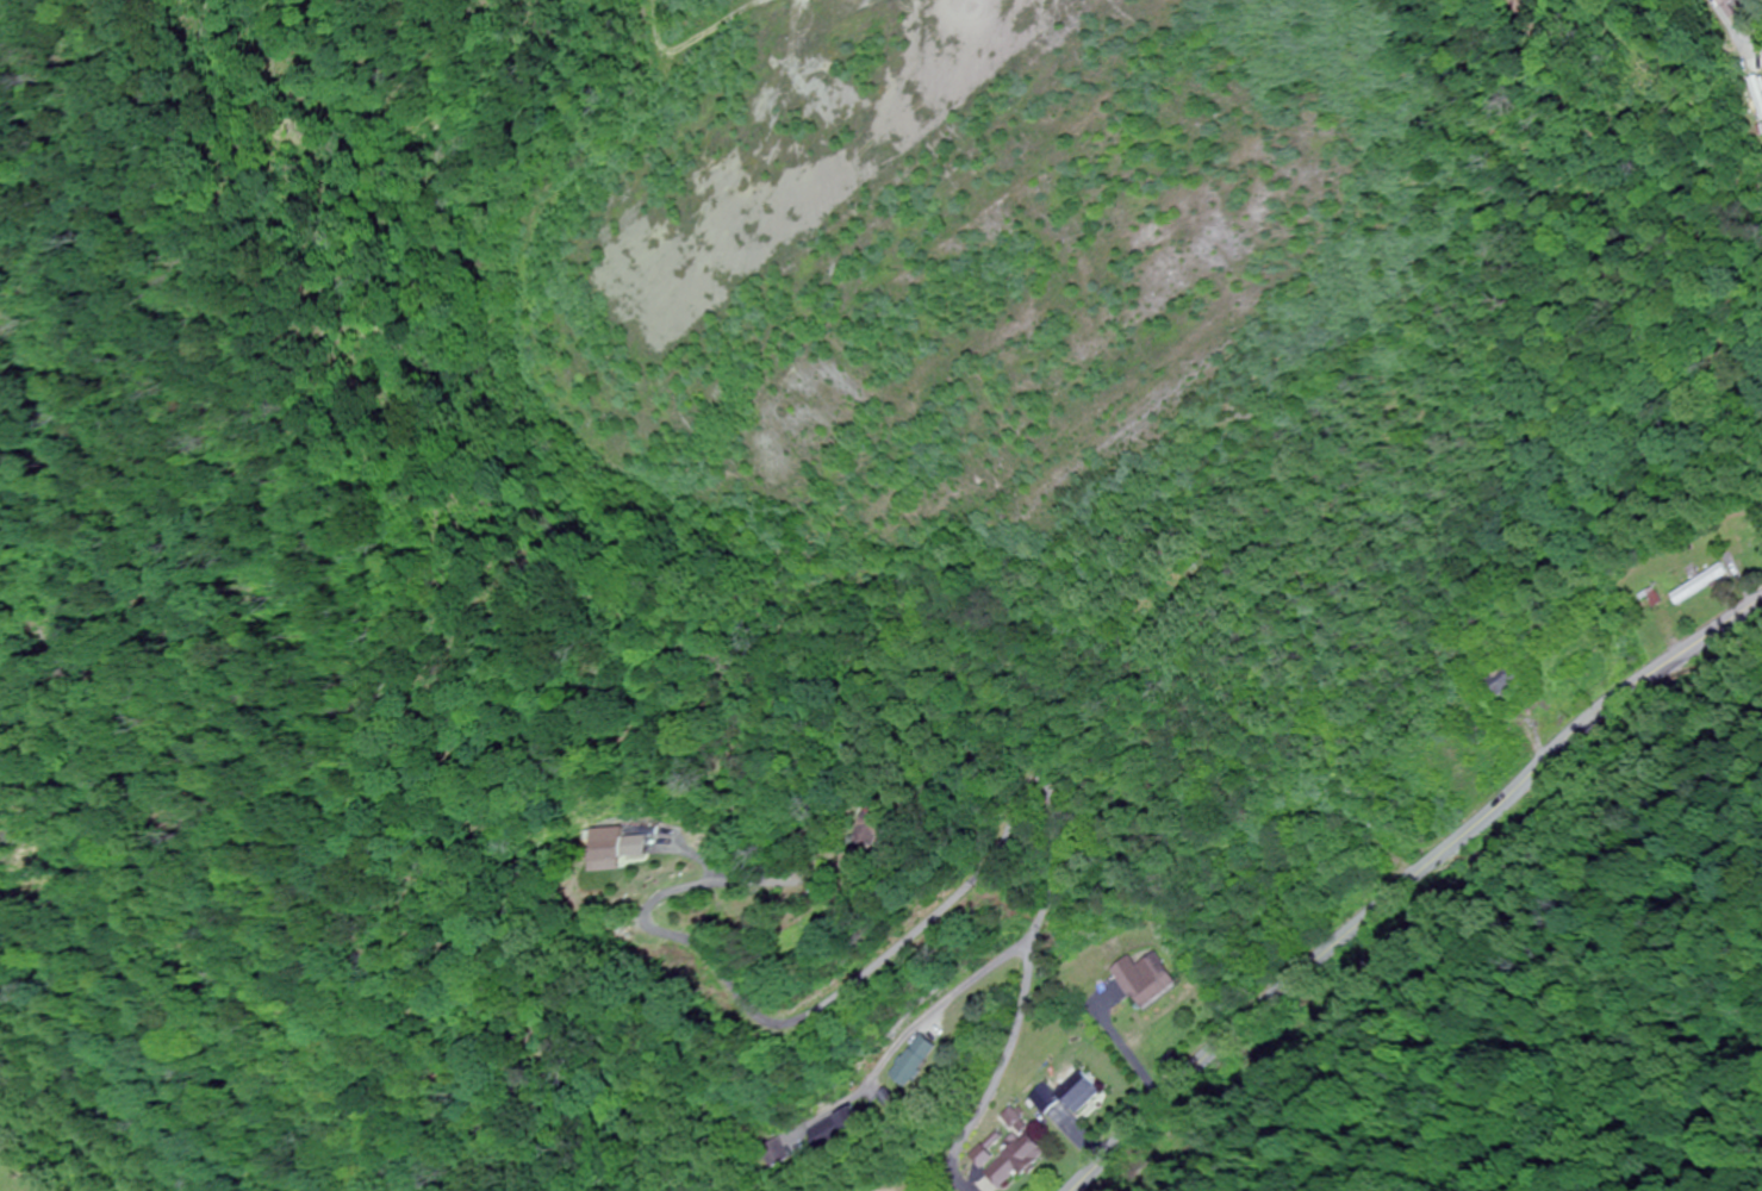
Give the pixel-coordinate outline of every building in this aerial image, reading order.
[(1751,79),(1761,121),(1761,77),(1751,79)] [(1669,596),(1676,607),(1726,575),(1719,564),(1669,596)] [(1482,678),(1497,697),(1519,681),(1504,661),(1482,678)] [(844,853),(872,865),(892,814),(864,803),(844,853)] [(583,831),(585,874),(617,873),(617,861),(640,860),(639,837),(616,838),(616,829),(583,831)] [(1135,968),(1127,958),(1109,971),(1139,1013),(1178,986),(1155,954),(1135,968)] [(887,1077),(907,1090),(936,1049),(916,1036),(887,1077)] [(1043,1116),(1062,1100),(1075,1114),(1099,1093),(1081,1072),(1053,1096),(1043,1083),(1027,1097),(1043,1116)] [(863,1129),(850,1108),(807,1135),(820,1156),(863,1129)] [(1016,1172),(1022,1178),(1046,1153),(1025,1133),(984,1174),(999,1189),(1016,1172)] [(773,1170),(790,1160),(779,1139),(761,1149),(773,1170)]
